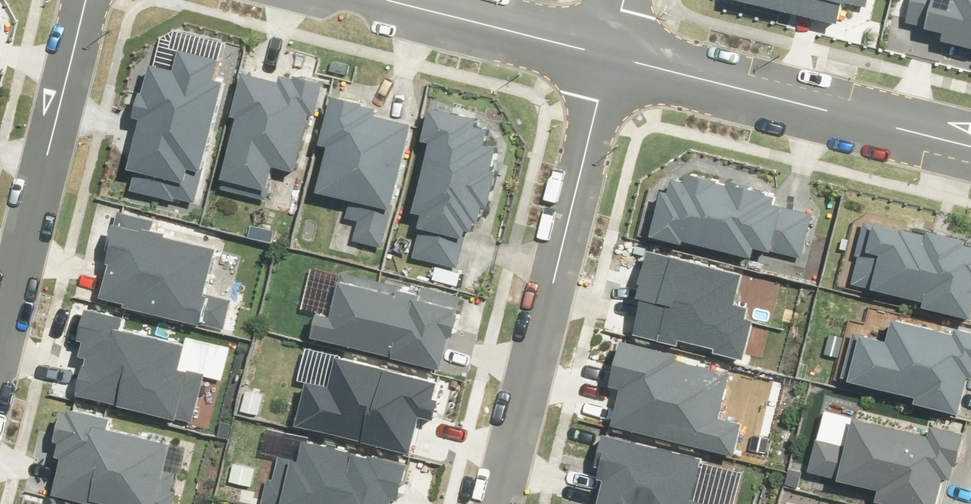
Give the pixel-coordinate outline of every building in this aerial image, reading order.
[(838,26),(844,3),(866,9),(868,0),(730,0),(838,26)] [(906,22),(925,26),(924,29),(942,33),(940,42),(970,49),(970,0),(912,0),(906,22)] [(194,203),(224,84),(211,81),(216,59),(175,49),(170,68),(147,63),(140,93),(137,93),(131,118),(138,119),(126,169),(134,171),(129,191),(173,202),(174,198),(194,203)] [(220,189),(265,200),(268,188),(265,187),(270,166),(292,172),(307,114),(313,115),(321,83),(292,76),(291,79),(278,76),(276,81),(239,72),(228,117),(234,119),(219,180),(222,180),(220,189)] [(350,242),(382,249),(392,205),(389,204),(408,125),(372,116),(373,109),(361,106),(360,103),(328,95),(315,146),(324,148),(313,194),(346,202),(342,220),(355,223),(350,242)] [(412,257),(456,267),(465,230),(469,231),(471,222),(477,223),(481,208),(486,209),(495,172),(491,171),(496,149),(484,146),(488,129),(474,126),(476,118),(426,107),(418,142),(426,144),(409,214),(419,216),(416,228),(419,229),(412,257)] [(801,258),(812,213),(775,204),(777,194),(726,181),(725,184),(685,174),(683,183),(670,180),(666,193),(659,191),(648,237),(680,245),(681,241),(750,258),(752,248),(769,252),(769,251),(801,258)] [(122,307),(224,331),(232,299),(205,293),(215,248),(164,236),(165,233),(151,230),(154,220),(116,211),(113,225),(111,225),(105,250),(107,250),(104,265),(106,265),(98,298),(123,304),(122,307)] [(970,320),(970,316),(970,248),(963,246),(964,241),(925,232),(924,236),(863,221),(854,256),(857,257),(850,284),(922,302),(920,307),(970,320)] [(711,354),(744,362),(754,320),(745,318),(747,308),(733,305),(741,273),(646,249),(637,284),(639,285),(636,298),(641,299),(632,335),(677,347),(678,342),(712,350),(711,354)] [(310,338),(437,368),(446,335),(455,337),(460,315),(456,314),(460,296),(421,287),(420,293),(340,274),(330,318),(315,315),(310,338)] [(174,417),(191,422),(203,375),(186,370),(186,373),(176,370),(183,345),(121,329),(124,318),(82,308),(74,341),(79,343),(76,357),(84,359),(75,395),(173,420),(174,417)] [(957,415),(966,377),(970,378),(970,333),(953,329),(952,334),(890,319),(885,342),(864,337),(865,335),(851,332),(840,378),(847,380),(846,382),(914,398),(913,404),(957,415)] [(610,426),(732,456),(740,425),(716,419),(728,373),(676,360),(677,355),(619,340),(607,387),(619,390),(610,426)] [(293,426),(409,454),(418,418),(431,421),(436,401),(431,400),(435,383),(335,359),(328,388),(304,382),(293,426)] [(173,493),(169,492),(174,474),(163,471),(169,443),(110,429),(112,419),(65,407),(63,412),(58,411),(50,443),(56,445),(53,458),(59,460),(50,496),(86,503),(94,503),(95,502),(102,503),(171,503),(173,493)] [(879,503),(935,503),(941,478),(949,480),(952,466),(954,467),(962,434),(929,426),(926,437),(851,419),(844,447),(814,439),(807,472),(835,479),(835,481),(876,491),(873,503),(879,503)] [(688,502),(698,460),(601,435),(593,467),(598,468),(595,480),(601,482),(595,503),(697,503),(688,502)] [(389,498),(397,499),(405,466),(368,457),(367,459),(302,443),(297,461),(276,456),(271,480),(265,478),(259,503),(387,503),(389,498)]
